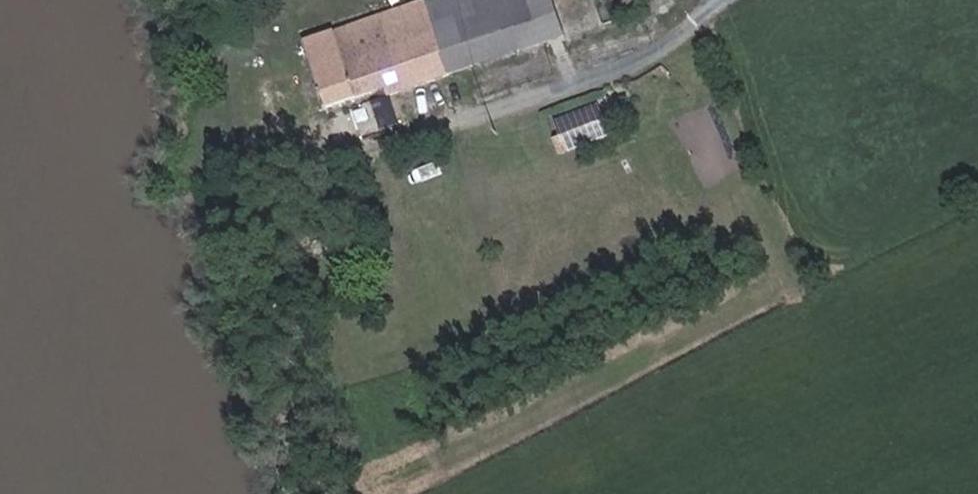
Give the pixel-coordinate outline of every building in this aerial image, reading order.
[(488,74),(510,67),(486,0),(474,0),(464,3),(488,74)] [(510,67),(574,47),(559,0),(486,0),(510,67)] [(488,74),(464,3),(321,46),(343,108),(398,90),(402,103),(488,74)] [(556,119),(568,153),(617,135),(605,101),(556,119)]
